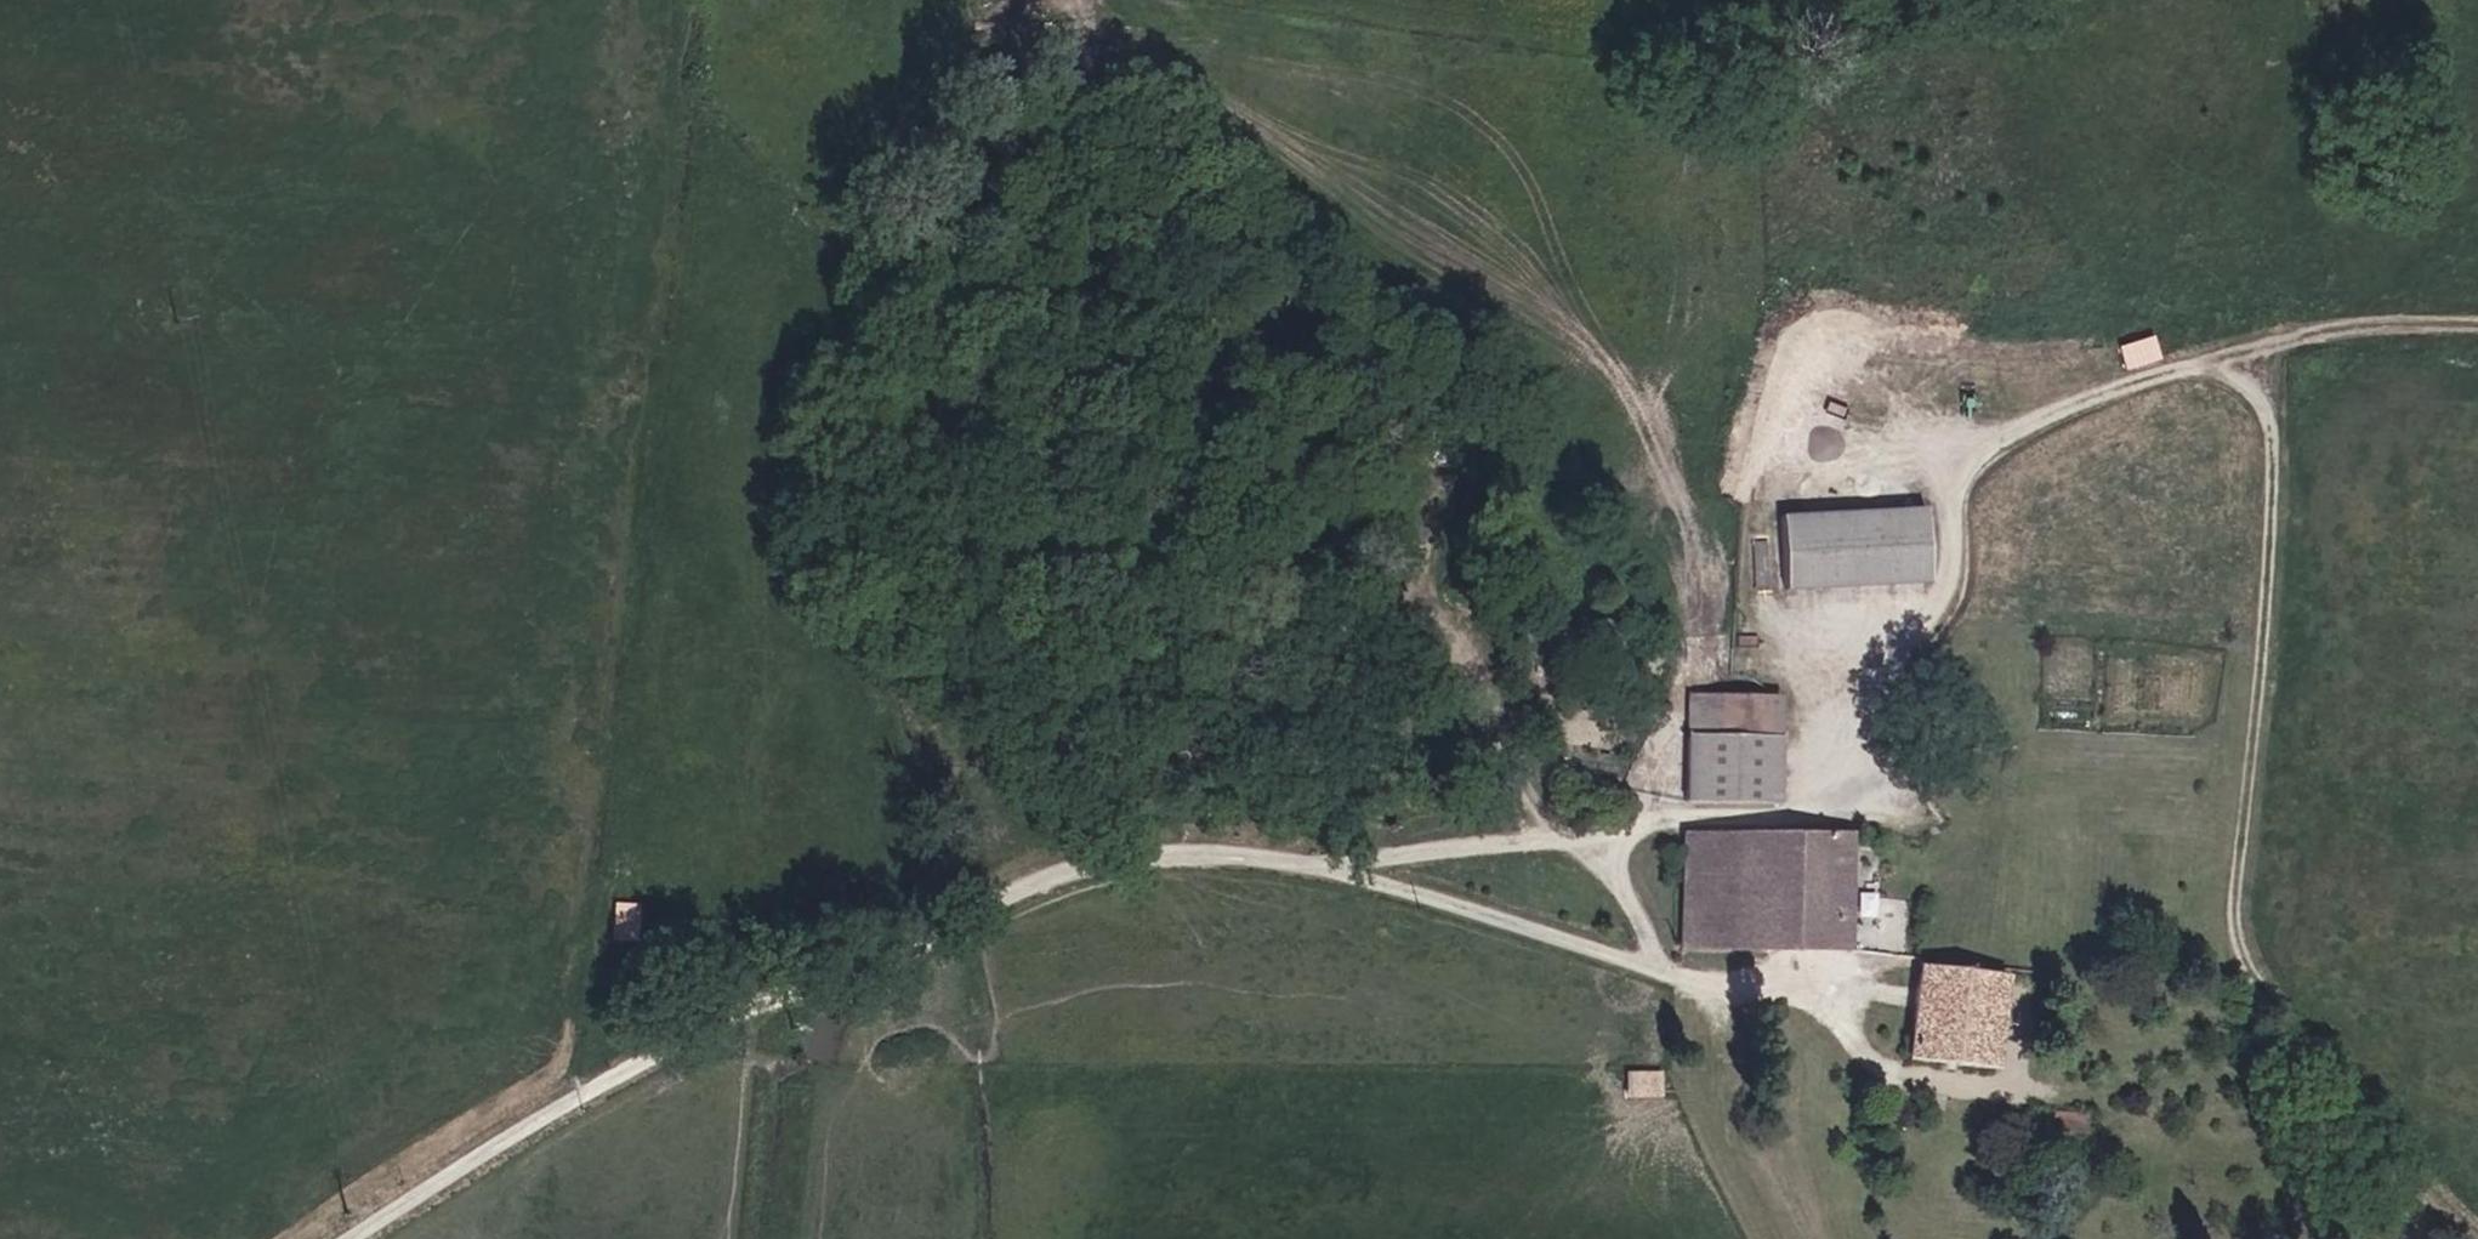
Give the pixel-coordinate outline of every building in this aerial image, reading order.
[(1931,585),(1928,512),(1776,519),(1779,592),(1931,585)] [(1777,806),(1780,700),(1688,697),(1685,803),(1777,806)] [(1850,954),(1850,835),(1684,833),(1682,952),(1850,954)] [(1993,1069),(2002,975),(1916,967),(1906,1059),(1993,1069)] [(1627,1094),(1663,1095),(1663,1069),(1627,1069),(1627,1094)]
